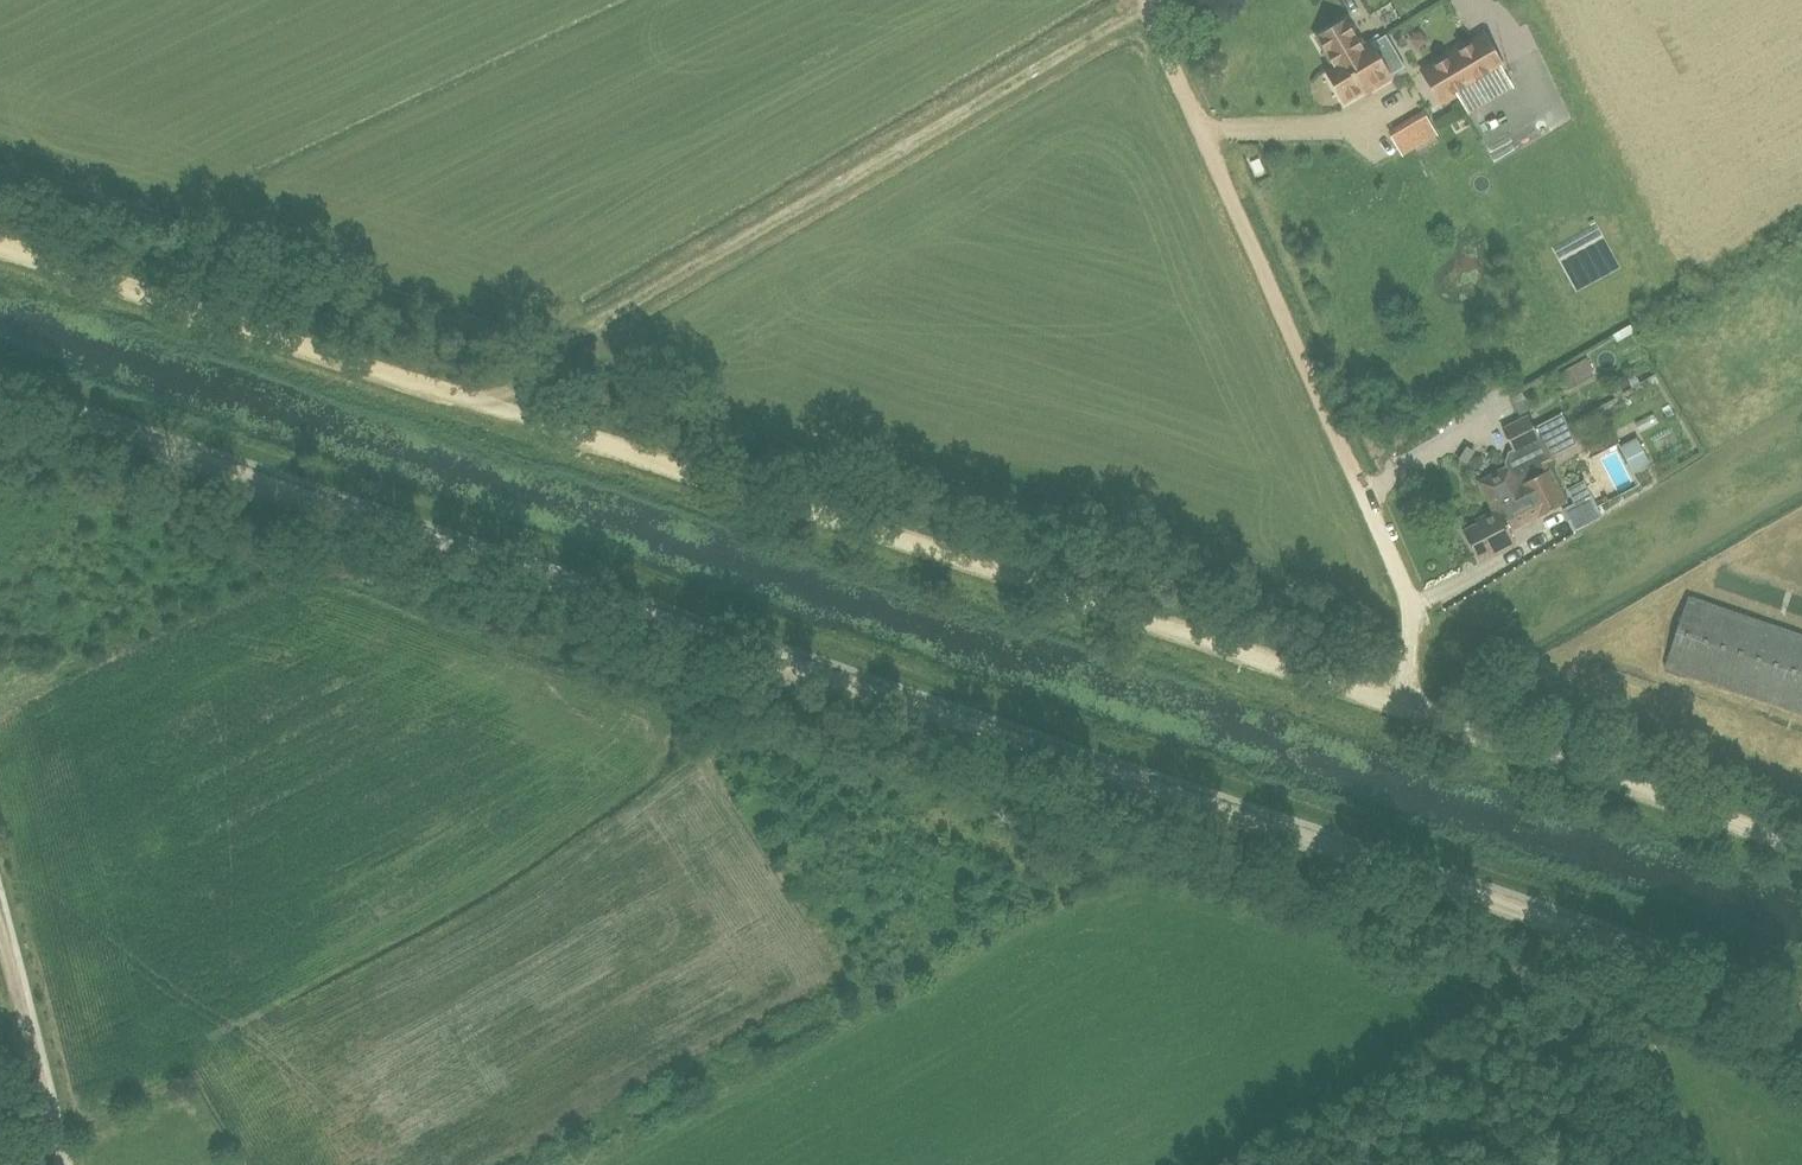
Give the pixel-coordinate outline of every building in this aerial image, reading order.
[(1386,34),(1363,48),(1347,21),(1318,38),(1333,65),(1326,70),(1345,102),(1368,88),(1370,90),(1390,78),(1389,77),(1406,67),(1386,34)] [(1483,35),(1436,63),(1421,72),(1440,104),(1502,67),(1483,35)] [(1409,159),(1444,137),(1431,116),(1396,137),(1409,159)] [(1587,359),(1561,373),(1570,389),(1595,374),(1587,359)] [(1544,436),(1547,442),(1571,430),(1563,413),(1534,428),(1528,417),(1503,430),(1514,451),(1544,436)] [(1612,491),(1658,468),(1643,438),(1597,461),(1612,491)] [(1524,497),(1519,486),(1517,483),(1509,467),(1479,482),(1494,512),(1495,513),(1524,497)] [(1495,513),(1494,512),(1477,521),(1479,525),(1464,533),(1478,559),(1491,552),(1493,555),(1516,543),(1510,531),(1538,516),(1538,517),(1565,503),(1548,471),(1519,486),(1524,497),(1495,513)] [(1601,512),(1582,476),(1565,484),(1573,500),(1560,506),(1571,527),(1601,512)] [(1689,596),(1665,664),(1801,711),(1801,635),(1689,596)]
